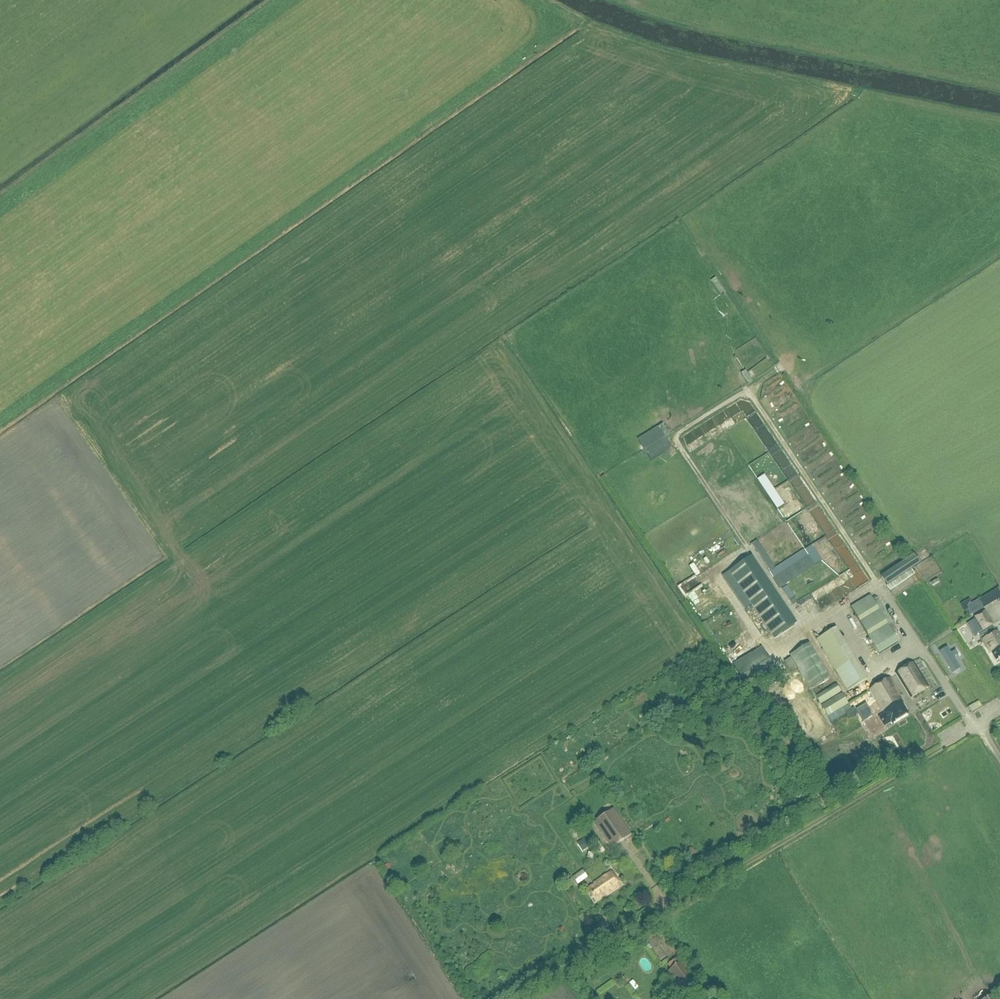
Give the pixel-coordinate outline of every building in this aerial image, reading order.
[(722,424),(725,430),(737,424),(734,418),(722,424)] [(668,435),(646,446),(651,457),(673,446),(668,435)] [(926,549),(919,554),(923,558),(930,553),(926,549)] [(911,554),(898,561),(902,569),(915,563),(911,554)] [(939,555),(927,555),(928,582),(940,582),(939,555)] [(750,559),(722,577),(745,611),(752,606),(774,639),(794,625),(750,559)] [(883,581),(902,572),(898,563),(878,572),(883,581)] [(886,587),(890,592),(914,575),(911,570),(886,587)] [(798,599),(810,592),(808,588),(799,593),(793,583),(790,585),(798,599)] [(870,596),(850,608),(879,655),(898,643),(888,627),(893,624),(879,600),(878,601),(876,599),(873,601),(870,596)] [(966,607),(972,616),(983,609),(978,600),(966,607)] [(995,662),(999,659),(999,637),(997,632),(996,633),(992,626),(993,625),(985,612),(974,619),(982,632),(987,629),(991,636),(982,641),(990,654),(991,654),(995,662)] [(866,680),(846,647),(835,629),(817,640),(828,657),(848,691),(866,680)] [(725,647),(733,662),(743,656),(735,641),(725,647)] [(809,644),(789,656),(809,690),(829,678),(809,644)] [(736,673),(744,685),(773,668),(766,655),(736,673)] [(929,687),(913,662),(895,674),(910,698),(929,687)] [(901,696),(889,678),(870,690),(882,711),(883,710),(885,713),(878,718),(884,728),(891,723),(892,725),(909,715),(902,704),(905,703),(901,696)] [(820,705),(841,693),(836,685),(816,697),(820,705)] [(848,705),(842,694),(821,706),(828,717),(848,705)] [(968,707),(971,713),(981,707),(978,702),(968,707)] [(854,708),(847,711),(850,717),(857,714),(854,708)] [(613,810),(593,824),(611,850),(631,836),(613,810)] [(583,854),(593,847),(600,857),(607,852),(601,843),(594,834),(577,844),(583,854)] [(573,878),(578,885),(588,878),(583,871),(573,878)] [(606,896),(620,886),(611,872),(594,884),(587,890),(595,902),(605,895),(606,896)] [(681,962),(667,972),(682,992),(696,982),(681,962)]
